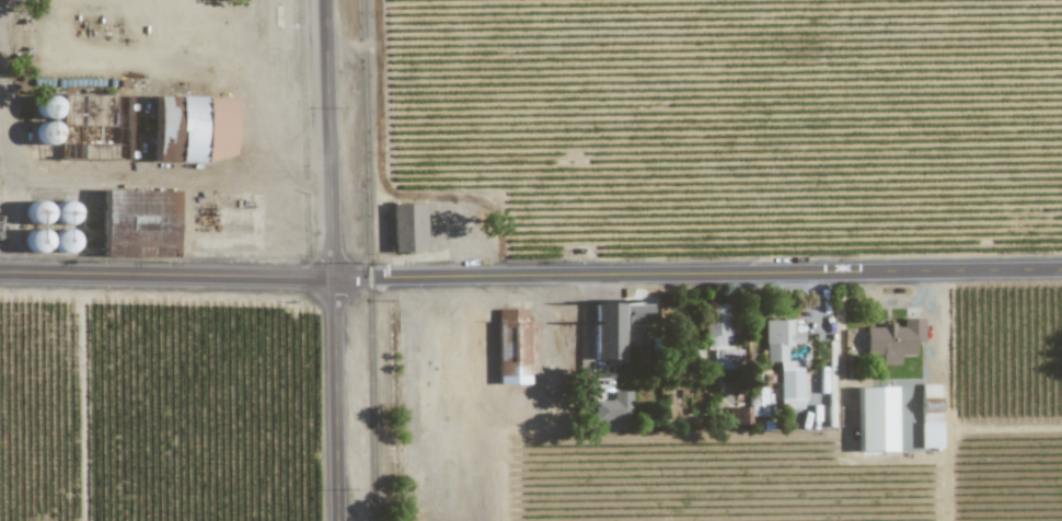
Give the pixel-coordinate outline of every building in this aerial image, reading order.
[(233,96),(154,95),(153,159),(232,160),(233,96)] [(390,204),(391,252),(425,251),(423,203),(390,204)] [(36,228),(22,234),(30,253),(44,247),(36,228)] [(66,249),(66,230),(52,230),(53,250),(66,249)] [(623,358),(622,301),(593,302),(594,359),(623,358)] [(625,325),(651,325),(651,305),(625,304),(625,325)] [(742,348),(725,348),(726,306),(707,305),(706,348),(700,348),(700,367),(742,368),(742,348)] [(497,384),(528,383),(527,367),(534,367),(533,321),(525,321),(525,308),(495,309),(497,384)] [(922,317),(901,317),(901,325),(864,325),(864,357),(874,357),(874,364),(899,364),(899,355),(914,355),(914,342),(922,342),(922,317)] [(801,360),(785,360),(785,344),(802,344),(802,332),(792,332),(792,319),(765,320),(765,361),(779,361),(779,409),(801,409),(801,360)] [(643,330),(628,331),(629,345),(644,345),(643,330)] [(939,383),(919,384),(920,448),(940,447),(939,383)] [(893,450),(892,386),(856,387),(857,451),(893,450)] [(750,415),(769,415),(769,387),(756,387),(756,396),(750,396),(750,415)] [(631,390),(612,390),(612,400),(593,400),(593,424),(630,424),(631,390)] [(749,423),(748,406),(728,406),(729,423),(749,423)]
